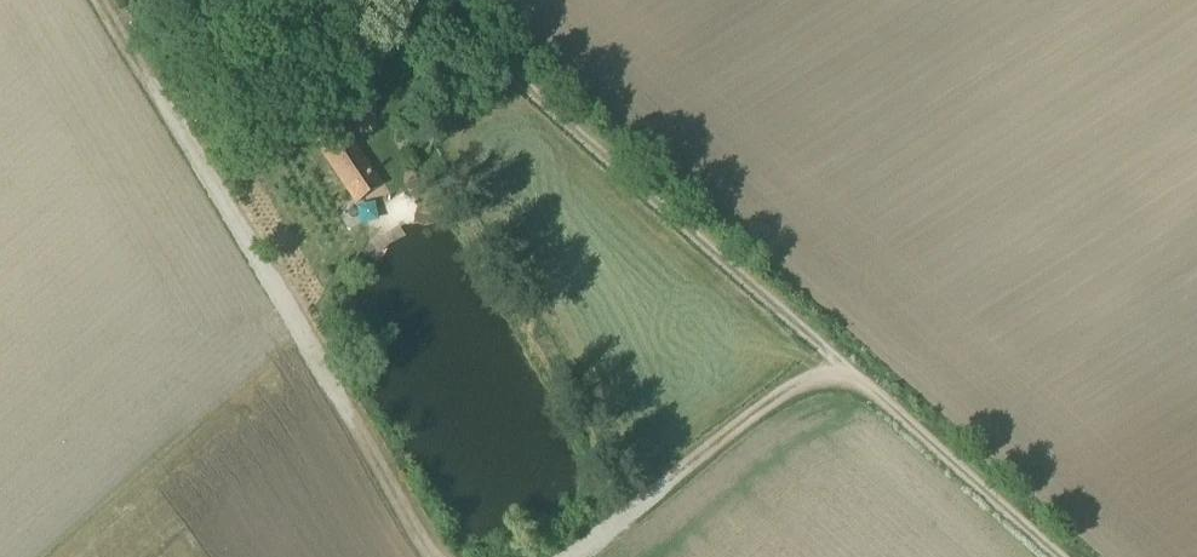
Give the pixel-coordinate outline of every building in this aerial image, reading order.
[(381,170),(334,96),(307,113),(353,188),(381,170)]
